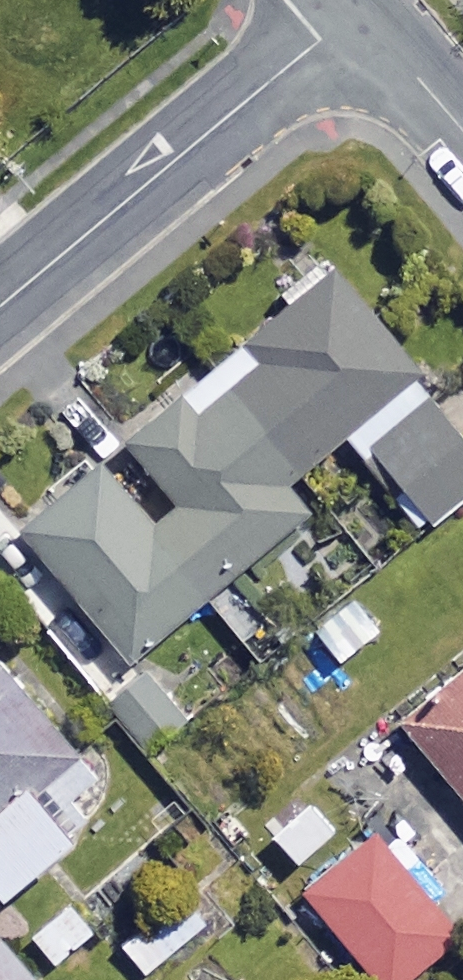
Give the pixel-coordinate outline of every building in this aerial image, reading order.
[(136,665),(314,510),(294,486),(354,435),(429,522),(462,492),(462,426),(331,274),(131,447),(185,510),(170,523),(115,460),(26,537),(136,665)] [(18,917),(99,851),(49,788),(81,762),(0,661),(0,894),(18,917)] [(162,673),(106,717),(143,764),(199,720),(162,673)] [(405,732),(462,799),(462,682),(405,732)] [(385,839),(315,902),(385,979),(423,979),(462,944),(462,926),(385,839)] [(173,882),(110,931),(147,978),(210,928),(173,882)] [(100,934),(75,904),(33,938),(57,968),(100,934)] [(0,941),(0,979),(32,979),(0,941)]
